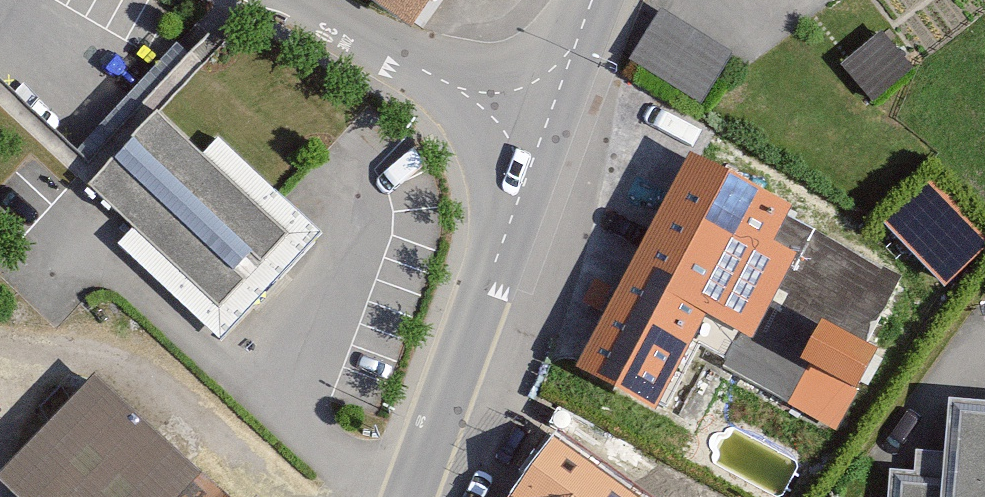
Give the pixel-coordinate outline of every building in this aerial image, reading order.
[(390,39),(417,0),(334,0),(390,39)] [(734,49),(660,4),(629,54),(703,99),(734,49)] [(914,64),(883,28),(841,63),(873,99),(914,64)] [(195,135),(141,89),(81,164),(123,213),(109,230),(217,319),(313,217),(262,170),(208,120),(195,135)] [(798,194),(689,143),(578,344),(670,396),(711,329),(743,333),(801,237),(784,230),(798,194)] [(943,281),(984,242),(984,228),(931,169),(882,215),(943,281)] [(91,353),(0,446),(0,467),(28,496),(243,496),(91,353)] [(955,394),(949,476),(895,472),(893,496),(984,496),(984,396),(955,394)] [(549,422),(507,496),(641,496),(645,490),(549,422)]
